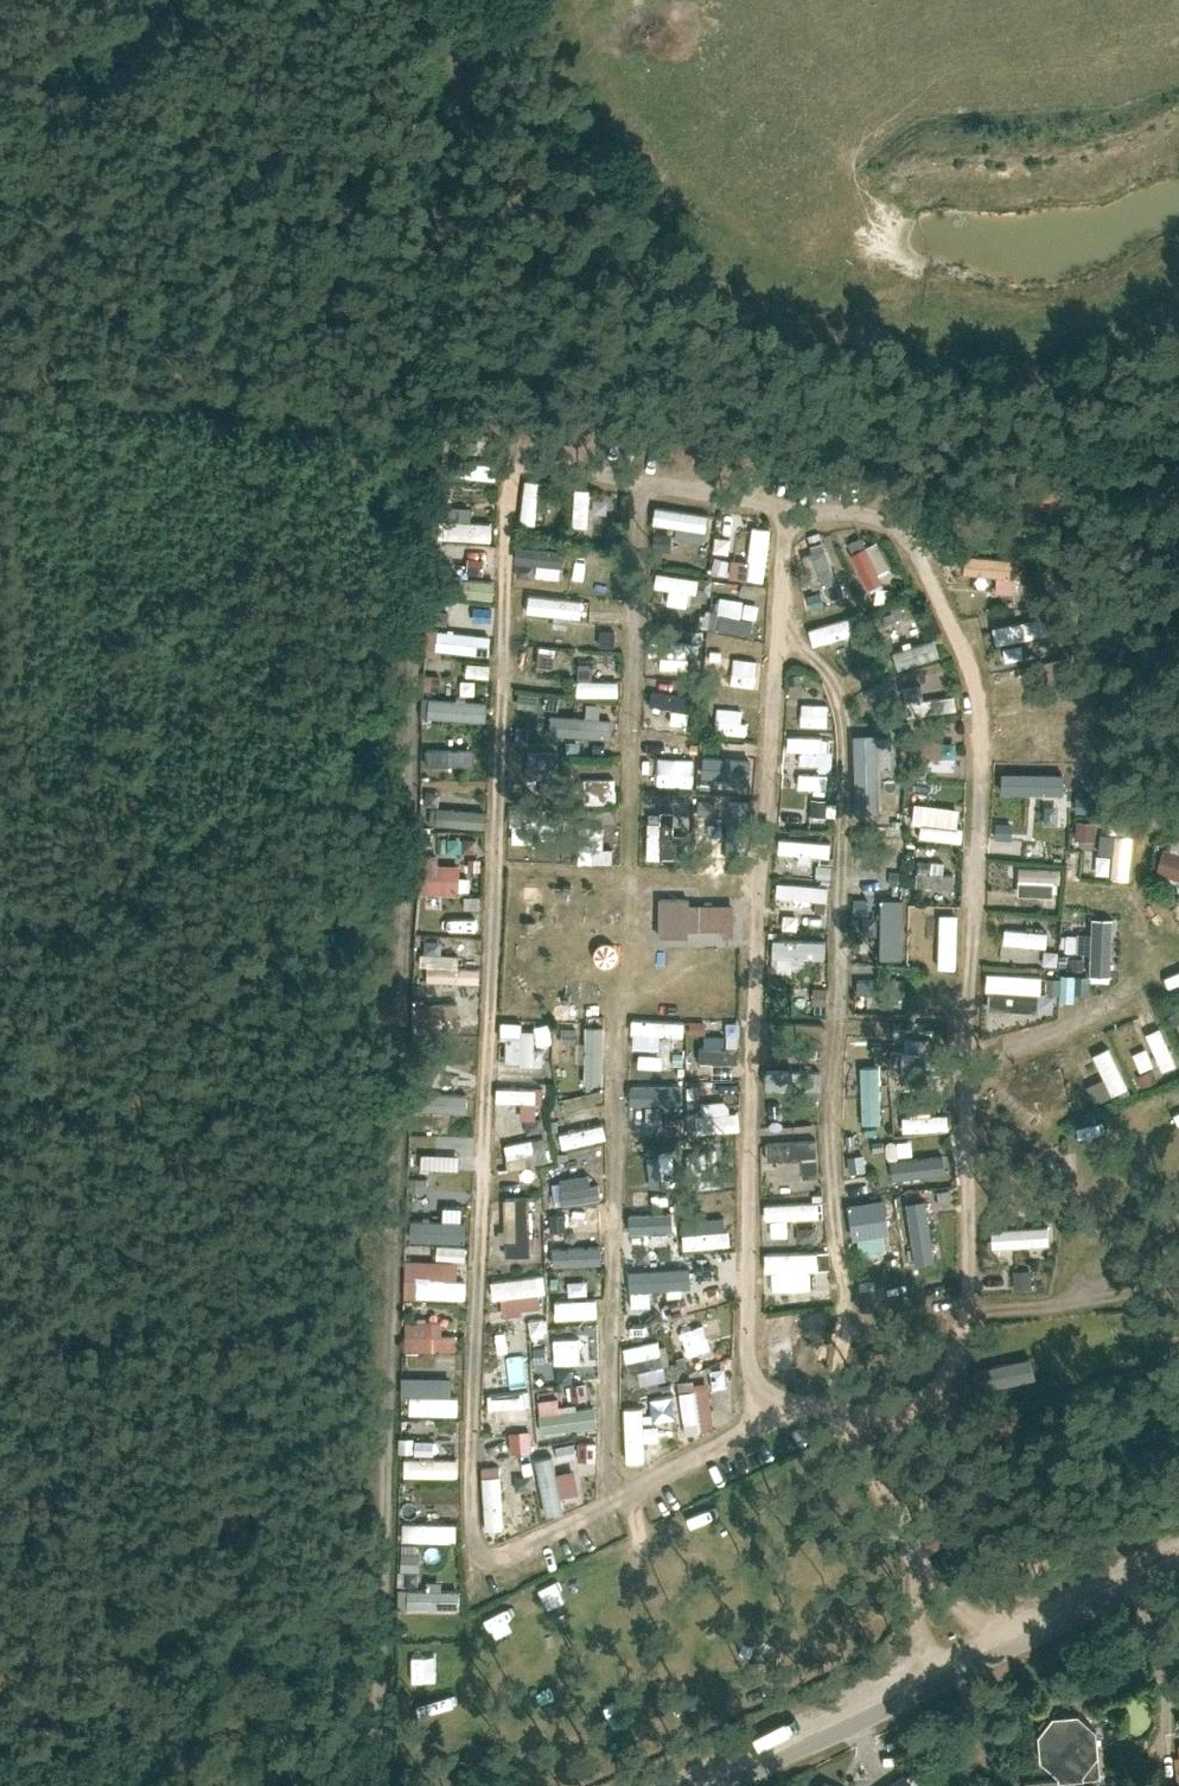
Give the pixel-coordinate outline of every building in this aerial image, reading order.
[(457,457),(455,474),(498,479),(500,462),(457,457)] [(538,522),(539,479),(523,478),(523,521),(538,522)] [(542,479),(539,507),(549,508),(553,481),(542,479)] [(574,525),(592,526),(593,487),(575,487),(574,525)] [(654,507),(653,523),(675,524),(675,537),(707,538),(708,509),(654,507)] [(442,520),(442,540),(495,540),(495,520),(442,520)] [(730,558),(729,578),(770,579),(771,525),(749,525),(749,558),(730,558)] [(850,551),(866,587),(894,574),(878,539),(850,551)] [(496,543),(441,541),(440,564),(496,566),(496,543)] [(817,602),(839,597),(828,544),(806,548),(817,602)] [(537,576),(564,577),(565,546),(515,545),(515,562),(537,563),(537,576)] [(964,573),(1022,573),(1022,556),(964,556),(964,573)] [(695,605),(697,575),(656,572),(655,587),(665,588),(664,602),(695,605)] [(440,577),(440,595),(496,596),(496,577),(440,577)] [(582,618),(584,600),(529,592),(527,610),(582,618)] [(751,632),(752,619),(744,618),(745,597),(720,596),(719,631),(751,632)] [(884,622),(904,614),(899,604),(880,612),(884,622)] [(1045,617),(993,625),(996,642),(1048,634),(1045,617)] [(841,618),(808,629),(814,645),(847,634),(841,618)] [(430,628),(428,648),(491,656),(493,636),(430,628)] [(898,669),(941,655),(935,636),(892,651),(898,669)] [(700,654),(700,641),(649,641),(649,653),(700,654)] [(541,646),(539,665),(554,666),(556,647),(541,646)] [(578,661),(577,694),(620,694),(620,679),(593,679),(593,662),(578,661)] [(554,691),(556,677),(536,675),(535,688),(554,691)] [(905,685),(907,712),(926,710),(924,684),(905,685)] [(672,707),(670,722),(687,725),(693,695),(651,688),(648,703),(672,707)] [(927,698),(929,712),(959,707),(957,694),(927,698)] [(428,718),(487,718),(487,698),(429,698),(428,718)] [(804,723),(825,723),(824,698),(804,699),(804,723)] [(746,732),(746,707),(717,707),(717,731),(746,732)] [(549,734),(611,735),(612,715),(550,714),(549,734)] [(852,732),(855,811),(880,810),(876,731),(852,732)] [(799,749),(799,765),(835,764),(834,735),(787,736),(787,749),(799,749)] [(692,766),(695,741),(669,738),(666,763),(692,766)] [(911,738),(911,768),(955,768),(955,738),(911,738)] [(461,745),(427,745),(427,763),(460,764),(461,745)] [(751,757),(700,757),(700,777),(751,777),(751,757)] [(799,771),(798,784),(829,788),(830,775),(799,771)] [(618,802),(618,777),(585,777),(585,802),(618,802)] [(803,792),(803,818),(829,819),(830,793),(803,792)] [(702,799),(701,832),(711,832),(712,799),(702,799)] [(722,837),(722,799),(713,799),(713,837),(722,837)] [(964,840),(965,826),(957,825),(958,805),(914,802),(913,822),(921,822),(920,837),(964,840)] [(689,828),(688,803),(650,804),(651,820),(659,820),(660,829),(689,828)] [(488,824),(488,807),(437,807),(437,824),(488,824)] [(560,839),(560,809),(513,809),(513,839),(560,839)] [(1097,838),(1097,819),(1076,819),(1075,838),(1097,838)] [(647,858),(659,857),(659,821),(647,821),(647,858)] [(578,860),(606,861),(607,827),(578,827),(578,860)] [(1099,850),(1112,851),(1112,875),(1133,876),(1134,832),(1100,831),(1099,850)] [(903,850),(902,834),(866,836),(867,852),(903,850)] [(778,851),(832,859),(835,842),(780,835),(778,851)] [(1156,870),(1178,877),(1178,849),(1163,845),(1156,870)] [(460,893),(460,862),(439,861),(439,853),(420,852),(419,892),(460,893)] [(1109,873),(1111,853),(1098,852),(1096,872),(1109,873)] [(956,887),(956,873),(946,873),(946,861),(919,860),(919,887),(956,887)] [(1062,881),(1062,866),(1018,865),(1018,894),(1054,895),(1054,881),(1062,881)] [(830,899),(831,885),(777,881),(776,896),(830,899)] [(734,931),(734,902),(688,902),(688,896),(657,896),(657,931),(734,931)] [(879,897),(879,957),(904,957),(904,897),(879,897)] [(938,967),(959,967),(960,913),(939,912),(938,967)] [(416,913),(416,931),(479,932),(480,914),(416,913)] [(1089,973),(1112,973),(1112,916),(1089,916),(1089,973)] [(1050,944),(1050,928),(1004,929),(1004,945),(1050,944)] [(448,953),(477,954),(477,939),(448,938),(448,953)] [(771,938),(771,957),(827,957),(827,938),(771,938)] [(482,981),(482,966),(459,966),(459,953),(426,953),(426,980),(482,981)] [(1040,1009),(1041,973),(987,972),(987,1008),(1040,1009)] [(458,1001),(415,1004),(417,1028),(460,1025),(458,1001)] [(631,1034),(687,1034),(687,1019),(631,1019),(631,1034)] [(522,1030),(521,1020),(503,1021),(505,1064),(549,1062),(548,1029),(522,1030)] [(1160,1023),(1143,1031),(1162,1069),(1178,1062),(1160,1023)] [(894,1057),(912,1061),(919,1030),(900,1026),(894,1057)] [(703,1062),(738,1062),(739,1035),(703,1035),(703,1062)] [(1086,1083),(1095,1101),(1129,1085),(1110,1043),(1092,1051),(1103,1075),(1086,1083)] [(860,1065),(862,1122),(884,1121),(882,1064),(860,1065)] [(778,1112),(797,1112),(797,1099),(820,1099),(821,1068),(779,1068),(778,1112)] [(630,1084),(631,1118),(658,1117),(658,1128),(690,1127),(690,1131),(741,1129),(740,1111),(688,1113),(687,1082),(630,1084)] [(521,1118),(539,1118),(539,1087),(496,1086),(496,1100),(521,1101),(521,1118)] [(418,1109),(468,1110),(469,1091),(419,1090),(418,1109)] [(946,1095),(903,1098),(906,1130),(948,1127),(946,1095)] [(602,1121),(559,1131),(562,1147),(606,1137),(602,1121)] [(552,1159),(547,1134),(504,1143),(508,1167),(552,1159)] [(767,1158),(801,1156),(802,1174),(820,1174),(818,1138),(767,1141),(767,1158)] [(470,1179),(471,1148),(413,1148),(413,1164),(433,1164),(433,1179),(470,1179)] [(720,1153),(687,1154),(689,1188),(722,1186),(720,1153)] [(947,1173),(946,1155),(891,1159),(892,1177),(947,1173)] [(599,1197),(597,1182),(587,1184),(586,1173),(559,1176),(562,1202),(599,1197)] [(528,1195),(502,1197),(505,1255),(532,1253),(528,1195)] [(911,1259),(932,1258),(929,1198),(908,1199),(911,1259)] [(817,1201),(764,1203),(765,1218),(818,1215),(817,1201)] [(853,1228),(889,1224),(887,1201),(851,1204),(853,1228)] [(673,1229),(672,1209),(628,1212),(629,1232),(673,1229)] [(683,1246),(728,1244),(726,1216),(682,1218),(683,1246)] [(466,1240),(466,1219),(409,1219),(409,1239),(466,1240)] [(1051,1242),(1050,1223),(991,1226),(992,1245),(1051,1242)] [(600,1230),(553,1233),(555,1263),(601,1260),(600,1230)] [(886,1235),(859,1241),(863,1259),(890,1254),(886,1235)] [(466,1259),(466,1246),(438,1245),(438,1258),(466,1259)] [(817,1269),(817,1250),(764,1251),(764,1269),(817,1269)] [(468,1279),(457,1279),(458,1260),(406,1259),(405,1296),(468,1298),(468,1279)] [(689,1265),(628,1268),(630,1304),(652,1303),(652,1288),(690,1286),(689,1265)] [(545,1275),(492,1276),(492,1296),(503,1296),(503,1311),(539,1310),(539,1291),(545,1291),(545,1275)] [(600,1314),(599,1296),(555,1298),(556,1316),(600,1314)] [(714,1351),(711,1338),(724,1335),(721,1319),(705,1323),(703,1313),(677,1319),(685,1357),(714,1351)] [(457,1348),(456,1333),(444,1334),(444,1318),(405,1320),(406,1351),(457,1348)] [(637,1364),(639,1383),(666,1379),(661,1340),(623,1344),(626,1366),(637,1364)] [(552,1353),(538,1354),(539,1370),(592,1367),(591,1348),(573,1349),(573,1343),(551,1344),(552,1353)] [(451,1394),(451,1375),(403,1375),(402,1393),(411,1393),(411,1412),(460,1413),(460,1394),(451,1394)] [(680,1381),(683,1432),(713,1431),(710,1379),(680,1381)] [(575,1401),(590,1396),(585,1380),(570,1385),(575,1401)] [(488,1392),(489,1407),(531,1405),(530,1389),(488,1392)] [(596,1427),(595,1405),(558,1407),(558,1395),(539,1396),(541,1429),(596,1427)] [(677,1418),(675,1395),(651,1396),(653,1420),(677,1418)] [(647,1456),(644,1412),(628,1413),(630,1457),(647,1456)] [(510,1430),(511,1451),(533,1450),(532,1429),(510,1430)] [(578,1440),(578,1460),(599,1460),(599,1440),(578,1440)] [(556,1443),(557,1458),(577,1457),(576,1443),(556,1443)] [(576,1468),(556,1470),(555,1454),(538,1455),(542,1513),(563,1512),(561,1494),(578,1493),(576,1468)] [(460,1475),(460,1457),(405,1456),(405,1475),(460,1475)] [(505,1526),(501,1464),(481,1465),(485,1528),(505,1526)] [(402,1520),(402,1539),(457,1540),(457,1521),(402,1520)] [(961,1522),(949,1526),(954,1540),(966,1535),(961,1522)] [(401,1584),(418,1586),(422,1553),(404,1551),(401,1584)] [(441,1589),(441,1580),(427,1579),(427,1589),(408,1588),(408,1606),(459,1607),(460,1589),(441,1589)] [(1059,1707),(1044,1725),(1047,1751),(1067,1773),(1090,1771),(1105,1749),(1104,1724),(1086,1706),(1059,1707)] [(913,1769),(890,1785),(926,1785),(913,1769)] [(833,1775),(827,1785),(853,1785),(833,1775)] [(1145,1784),(1105,1785),(1105,1779),(1084,1780),(1083,1775),(1032,1777),(1032,1785),(1145,1785),(1145,1784)]
